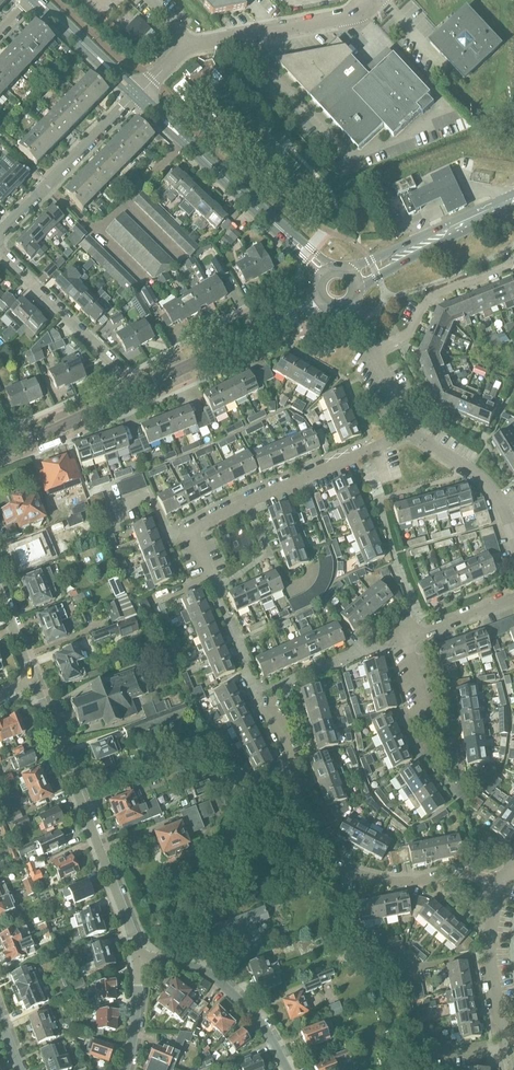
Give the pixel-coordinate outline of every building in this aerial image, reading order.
[(9,0),(0,0),(0,9),(9,0)] [(212,13),(225,11),(224,9),(227,7),(229,10),(242,7),(235,0),(200,0),(212,13)] [(467,9),(457,18),(438,37),(437,36),(430,42),(440,53),(441,52),(464,77),(499,45),(467,9)] [(137,54),(153,38),(147,32),(150,29),(138,17),(119,37),(137,54)] [(37,23),(13,48),(31,65),(54,40),(37,23)] [(310,97),(352,58),(354,56),(337,38),(323,52),(277,61),(310,97)] [(0,62),(0,82),(8,90),(31,65),(13,48),(0,62)] [(370,77),(352,58),(310,97),(359,150),(384,126),(395,137),(421,112),(424,114),(435,104),(429,97),(431,94),(395,55),(370,77)] [(67,100),(84,117),(108,93),(90,76),(67,100)] [(60,141),(84,117),(67,100),(43,124),(60,141)] [(136,121),(112,145),(129,163),(153,139),(136,121)] [(37,166),(60,141),(43,124),(19,148),(37,166)] [(112,145),(88,170),(106,187),(129,163),(112,145)] [(0,162),(0,166),(5,171),(20,185),(29,176),(17,164),(13,169),(3,159),(3,160),(0,162)] [(2,180),(0,182),(0,185),(5,190),(10,195),(11,194),(13,196),(17,192),(15,190),(20,185),(5,171),(0,166),(0,178),(2,180)] [(412,194),(419,210),(441,200),(448,216),(468,207),(450,168),(431,177),(434,184),(412,194)] [(156,202),(159,206),(185,178),(175,169),(164,181),(171,188),(156,202)] [(106,187),(88,170),(64,194),(82,211),(106,187)] [(416,187),(412,179),(411,177),(393,186),(397,196),(399,195),(408,215),(419,210),(412,194),(410,190),(416,187)] [(178,195),(184,200),(196,188),(185,178),(159,206),(160,207),(167,199),(170,203),(178,195)] [(1,204),(10,195),(5,190),(0,185),(0,204),(1,204)] [(187,212),(190,215),(206,198),(196,188),(184,200),(191,207),(187,212)] [(134,201),(139,206),(148,197),(143,192),(134,201)] [(143,211),(152,201),(148,197),(139,206),(143,211)] [(206,198),(190,215),(195,211),(201,217),(193,225),(197,228),(216,208),(206,198)] [(148,215),(157,206),(152,201),(143,211),(148,215)] [(52,206),(43,216),(63,235),(66,232),(58,224),(64,218),(52,206)] [(153,220),(162,211),(157,206),(148,215),(153,220)] [(216,208),(197,228),(201,232),(209,224),(216,231),(227,218),(216,208)] [(157,225),(166,215),(162,211),(153,220),(157,225)] [(114,222),(120,228),(129,219),(123,213),(114,222)] [(162,229),(171,220),(166,215),(157,225),(162,229)] [(46,236),(45,237),(50,241),(56,236),(59,239),(63,235),(43,216),(34,225),(46,236)] [(174,221),(180,227),(184,222),(178,217),(174,221)] [(129,219),(120,228),(125,233),(134,224),(129,219)] [(167,234),(176,225),(171,220),(162,229),(167,234)] [(111,237),(120,228),(114,222),(105,231),(111,237)] [(228,237),(232,233),(235,230),(237,228),(232,223),(224,232),(228,237)] [(125,233),(130,238),(139,229),(134,224),(125,233)] [(25,235),(44,254),(48,251),(40,243),(45,237),(46,236),(34,225),(25,235)] [(81,240),(86,235),(77,225),(72,231),(81,240)] [(171,238),(180,229),(176,225),(167,234),(171,238)] [(125,233),(120,228),(111,237),(116,242),(125,233)] [(130,238),(135,243),(144,234),(139,229),(130,238)] [(176,243),(185,234),(180,229),(171,238),(176,243)] [(235,230),(232,233),(238,238),(241,236),(235,230)] [(130,238),(125,233),(116,242),(121,247),(130,238)] [(238,238),(232,233),(228,237),(234,243),(238,238)] [(135,243),(140,248),(149,239),(144,234),(135,243)] [(181,248),(190,239),(185,234),(176,243),(181,248)] [(41,258),(44,254),(25,235),(15,245),(30,259),(36,253),(41,258)] [(80,246),(84,250),(93,241),(89,237),(80,246)] [(135,243),(130,238),(121,247),(126,252),(135,243)] [(149,239),(140,248),(145,252),(154,243),(149,239)] [(185,252),(194,243),(190,239),(181,248),(185,252)] [(89,255),(98,246),(93,241),(84,250),(89,255)] [(131,257),(140,248),(135,243),(126,252),(131,257)] [(145,252),(150,257),(159,248),(154,243),(145,252)] [(194,243),(185,252),(190,257),(199,248),(194,243)] [(94,260),(103,250),(98,246),(89,255),(94,260)] [(259,246),(247,254),(260,277),(273,269),(259,246)] [(201,250),(193,258),(197,261),(204,254),(212,251),(211,247),(201,250)] [(145,252),(140,248),(131,257),(136,262),(145,252)] [(159,248),(150,257),(155,262),(164,253),(159,248)] [(98,264),(107,255),(103,250),(94,260),(98,264)] [(150,257),(145,252),(136,262),(141,266),(150,257)] [(155,262),(160,267),(169,258),(164,253),(155,262)] [(259,277),(260,277),(247,254),(246,254),(244,256),(246,260),(235,266),(245,283),(258,275),(259,277)] [(103,269),(112,260),(107,255),(98,264),(103,269)] [(58,269),(65,262),(60,257),(53,264),(58,269)] [(155,262),(150,257),(141,266),(146,271),(155,262)] [(169,258),(160,267),(165,272),(176,265),(169,258)] [(193,258),(188,261),(192,267),(197,264),(193,258)] [(220,279),(228,274),(219,259),(211,263),(220,279)] [(103,269),(106,272),(108,273),(117,264),(112,260),(103,269)] [(187,270),(192,267),(188,261),(183,264),(187,270)] [(165,272),(160,267),(155,262),(146,271),(154,279),(165,272)] [(48,278),(58,269),(53,264),(52,263),(43,273),(48,278)] [(117,264),(108,273),(111,277),(112,278),(121,269),(117,264)] [(54,284),(64,293),(76,281),(78,279),(75,276),(77,274),(70,268),(54,284)] [(117,282),(126,273),(121,269),(112,278),(117,282)] [(81,270),(77,274),(75,276),(78,279),(79,280),(85,274),(81,270)] [(107,281),(111,277),(108,273),(106,272),(102,276),(107,281)] [(122,287),(131,278),(126,273),(117,282),(122,287)] [(88,277),(85,274),(79,280),(82,283),(88,277)] [(167,274),(162,277),(165,283),(171,280),(167,274)] [(203,286),(202,286),(212,303),(213,305),(227,297),(215,276),(202,284),(203,286)] [(160,286),(165,283),(162,277),(157,280),(160,286)] [(127,292),(135,282),(131,278),(122,287),(127,292)] [(511,308),(513,307),(513,303),(513,300),(513,282),(512,278),(501,282),(511,308)] [(74,303),(86,291),(76,281),(64,293),(74,303)] [(140,287),(135,282),(127,292),(131,296),(140,287)] [(507,310),(511,308),(501,282),(490,287),(498,306),(505,304),(507,310)] [(202,286),(190,294),(199,310),(212,303),(202,286)] [(491,309),(498,306),(490,287),(479,291),(490,317),(494,316),(491,309)] [(150,309),(159,304),(149,288),(140,293),(150,309)] [(176,301),(176,302),(186,318),(187,320),(200,312),(199,310),(190,294),(189,294),(186,289),(179,292),(184,300),(178,303),(176,301)] [(93,298),(86,291),(74,303),(85,313),(105,293),(101,290),(93,298)] [(150,315),(137,291),(129,299),(141,320),(150,315)] [(486,319),(490,317),(479,291),(468,295),(476,315),(483,312),(486,319)] [(105,294),(105,293),(85,313),(95,324),(107,312),(107,311),(110,308),(105,300),(108,297),(105,294)] [(5,298),(1,302),(7,307),(8,309),(16,301),(9,294),(5,298)] [(468,295),(457,300),(465,319),(468,326),(472,324),(469,318),(476,315),(468,295)] [(13,330),(17,333),(37,313),(27,303),(26,304),(21,299),(5,315),(16,326),(13,330)] [(454,324),(465,319),(457,300),(438,307),(454,324)] [(173,326),(186,318),(176,302),(163,309),(168,318),(164,320),(169,327),(172,325),(173,326)] [(450,334),(454,324),(438,307),(430,326),(450,334)] [(47,324),(37,313),(17,333),(21,337),(29,329),(35,335),(47,324)] [(114,326),(124,320),(120,314),(110,319),(114,326)] [(509,334),(513,328),(513,323),(513,322),(506,325),(509,334)] [(143,323),(130,330),(138,345),(139,347),(152,339),(143,323)] [(456,337),(450,334),(430,326),(426,337),(445,346),(448,339),(455,342),(456,337)] [(138,345),(130,330),(129,328),(117,336),(126,352),(138,345)] [(31,350),(31,351),(36,362),(44,359),(40,350),(41,348),(53,343),(49,333),(31,350)] [(418,356),(440,356),(445,346),(426,337),(418,356)] [(56,350),(65,346),(62,340),(54,344),(56,350)] [(36,362),(31,351),(25,353),(30,365),(36,362)] [(286,379),(296,361),(285,355),(279,365),(276,363),(272,371),(286,379)] [(445,367),(440,356),(418,356),(425,375),(445,367)] [(63,365),(72,385),(86,378),(78,361),(64,367),(64,365),(63,365)] [(297,385),(307,367),(296,361),(286,379),(297,385)] [(72,385),(63,365),(49,372),(57,389),(71,383),(72,385)] [(262,370),(267,381),(274,378),(268,366),(262,370)] [(307,367),(297,385),(307,391),(317,374),(314,371),(314,370),(314,369),(309,366),(308,367),(307,368),(307,367)] [(448,374),(445,367),(425,375),(430,386),(449,378),(456,376),(454,372),(448,374)] [(256,373),(262,384),(267,381),(262,370),(256,373)] [(248,373),(237,379),(246,397),(258,391),(250,376),(248,373)] [(256,373),(250,376),(258,391),(264,388),(262,384),(256,373)] [(329,380),(317,374),(307,391),(318,398),(329,380)] [(437,405),(454,389),(449,378),(430,386),(437,405)] [(237,379),(225,384),(235,403),(246,397),(237,379)] [(20,385),(27,403),(28,405),(42,398),(35,381),(21,387),(20,385)] [(214,390),(224,408),(235,403),(225,384),(214,390)] [(13,408),(27,403),(20,385),(6,391),(13,408)] [(467,418),(475,399),(478,392),(471,389),(467,387),(464,394),(456,413),(467,418)] [(456,413),(464,394),(454,389),(437,405),(456,413)] [(489,397),(478,422),(489,427),(497,408),(490,405),(492,400),(494,401),(498,391),(493,389),(490,397),(489,397)] [(209,407),(211,410),(213,414),(215,419),(226,414),(224,408),(214,390),(203,396),(209,407)] [(327,410),(346,402),(341,390),(322,398),(327,410)] [(482,401),(475,399),(467,418),(478,422),(489,397),(485,395),(482,401)] [(283,397),(278,405),(283,408),(288,400),(283,397)] [(292,408),(296,410),(301,402),(296,400),(292,408)] [(301,402),(296,410),(301,413),(306,405),(301,402)] [(332,422),(351,414),(346,402),(327,410),(332,422)] [(205,413),(210,425),(216,423),(215,419),(213,414),(211,410),(209,407),(203,409),(205,413)] [(196,427),(192,418),(188,408),(176,412),(184,431),(186,437),(191,435),(189,429),(196,427)] [(255,415),(258,420),(266,416),(263,411),(255,415)] [(306,417),(309,421),(317,416),(313,411),(306,417)] [(176,412),(165,417),(172,436),(184,431),(176,412)] [(284,412),(276,416),(278,421),(286,417),(284,412)] [(199,415),(204,428),(210,425),(205,413),(199,415)] [(337,433),(355,425),(351,414),(332,422),(337,433)] [(199,415),(192,418),(196,427),(197,430),(204,428),(199,415)] [(249,424),(258,420),(255,415),(247,419),(249,424)] [(300,424),(303,419),(295,415),(292,420),(300,424)] [(270,425),(278,421),(276,416),(267,420),(270,425)] [(317,416),(309,421),(312,426),(319,420),(317,416)] [(165,417),(153,422),(160,441),(172,436),(165,417)] [(160,441),(153,422),(141,426),(145,437),(149,445),(160,441)] [(233,426),(235,431),(243,427),(241,422),(233,426)] [(253,427),(256,432),(264,428),(262,423),(253,427)] [(355,425),(337,433),(341,445),(360,437),(355,425)] [(227,435),(235,431),(233,426),(224,430),(227,435)] [(248,436),(256,432),(253,427),(245,431),(248,436)] [(122,429),(110,433),(116,453),(128,448),(127,445),(122,429)] [(320,440),(325,438),(322,429),(317,432),(320,440)] [(513,441),(513,435),(510,429),(492,440),(499,450),(513,441)] [(299,435),(307,454),(319,449),(311,430),(299,435)] [(110,433),(98,437),(104,457),(116,453),(110,433)] [(296,459),(307,454),(299,435),(288,440),(296,459)] [(234,436),(226,440),(229,445),(237,441),(234,436)] [(98,437),(86,441),(93,460),(104,457),(98,437)] [(145,437),(139,440),(142,446),(144,452),(150,449),(149,445),(145,437)] [(329,446),(325,438),(320,440),(324,449),(329,446)] [(139,440),(133,442),(138,454),(144,452),(142,446),(139,440)] [(220,449),(229,445),(226,440),(218,444),(220,449)] [(284,464),(296,459),(288,440),(276,445),(284,464)] [(80,465),(93,460),(86,441),(74,445),(80,465)] [(499,450),(505,460),(513,454),(513,441),(499,450)] [(133,442),(127,445),(128,448),(132,457),(138,454),(133,442)] [(190,445),(192,451),(199,448),(197,442),(190,445)] [(183,454),(192,451),(190,445),(181,449),(183,454)] [(273,469),(284,464),(276,445),(265,450),(273,469)] [(203,450),(205,455),(214,451),(212,446),(203,450)] [(197,458),(205,455),(203,450),(195,453),(197,458)] [(273,469),(265,450),(253,455),(261,474),(273,469)] [(175,452),(166,455),(168,460),(177,457),(175,452)] [(247,453),(235,458),(245,477),(256,471),(247,453)] [(513,468),(513,454),(505,460),(511,470),(513,468)] [(168,460),(166,455),(158,459),(160,464),(168,460)] [(180,459),(182,465),(190,461),(188,456),(180,459)] [(235,458),(224,464),(234,482),(245,477),(235,458)] [(56,462),(54,462),(62,485),(65,491),(81,485),(73,463),(67,465),(65,459),(62,460),(59,459),(58,459),(56,462)] [(174,468),(182,465),(180,459),(172,463),(174,468)] [(46,473),(39,475),(48,497),(65,491),(62,485),(54,462),(43,466),(46,473)] [(224,464),(213,470),(222,488),(234,482),(224,464)] [(165,466),(157,469),(159,474),(167,471),(165,466)] [(131,468),(122,471),(124,477),(133,474),(131,468)] [(151,478),(159,474),(157,469),(149,473),(151,478)] [(213,470),(202,475),(211,493),(222,488),(213,470)] [(122,471),(114,474),(116,480),(124,477),(122,471)] [(202,475),(191,481),(200,499),(211,493),(202,475)] [(334,489),(336,496),(353,489),(355,488),(350,476),(331,484),(326,487),(328,492),(334,489)] [(108,477),(99,480),(101,485),(110,483),(108,477)] [(99,480),(91,483),(92,488),(93,488),(101,485),(99,480)] [(191,481),(180,486),(189,505),(200,499),(191,481)] [(454,489),(459,509),(461,515),(474,511),(473,508),(471,502),(474,501),(472,492),(469,493),(466,486),(462,487),(461,486),(460,485),(455,487),(454,488),(454,489)] [(180,486),(168,492),(178,510),(189,505),(180,486)] [(353,489),(336,496),(341,507),(360,500),(356,489),(355,488),(353,489)] [(442,492),(442,493),(448,512),(459,509),(454,489),(449,491),(449,489),(448,488),(443,490),(442,491),(442,492)] [(178,510),(168,492),(157,498),(166,516),(178,510)] [(317,504),(322,502),(319,493),(314,495),(317,504)] [(448,512),(442,493),(430,496),(435,516),(448,512)] [(302,497),(307,511),(309,510),(315,509),(309,494),(302,497)] [(418,499),(418,500),(423,519),(424,523),(436,520),(435,516),(430,496),(426,497),(425,496),(424,495),(419,497),(418,498),(418,499)] [(5,510),(2,511),(5,519),(7,524),(16,521),(19,528),(29,524),(42,519),(43,519),(39,506),(40,504),(38,500),(36,500),(35,498),(26,501),(23,496),(13,500),(16,505),(5,510)] [(471,502),(473,508),(485,504),(484,498),(474,501),(471,502)] [(360,500),(341,507),(336,510),(341,521),(346,519),(365,511),(360,500)] [(406,503),(412,523),(423,519),(418,500),(406,503)] [(325,510),(322,502),(317,504),(320,512),(325,510)] [(395,506),(394,506),(399,526),(412,523),(406,503),(402,504),(401,503),(400,502),(395,504),(394,505),(395,506)] [(272,523),(292,516),(288,504),(268,511),(272,523)] [(485,504),(473,508),(474,511),(475,515),(487,511),(485,504)] [(71,510),(73,514),(74,516),(82,513),(81,510),(80,507),(71,510)] [(309,510),(312,519),(318,517),(315,509),(309,510)] [(370,522),(365,511),(346,519),(351,530),(370,522)] [(489,517),(487,511),(475,515),(477,521),(489,517)] [(80,515),(66,520),(70,529),(71,528),(83,523),(84,523),(80,515)] [(91,515),(84,518),(88,527),(95,524),(91,515)] [(292,516),(272,523),(276,535),(296,528),(292,516)] [(326,528),(331,525),(328,517),(323,519),(326,528)] [(491,524),(489,517),(477,521),(478,527),(491,524)] [(137,540),(156,532),(151,520),(132,528),(137,540)] [(375,534),(370,522),(351,530),(356,542),(375,534)] [(318,534),(323,532),(320,524),(315,526),(318,534)] [(334,534),(331,525),(326,528),(329,536),(334,534)] [(281,547),(300,540),(305,538),(301,526),(296,528),(276,535),(281,547)] [(455,528),(457,534),(466,531),(464,526),(455,528)] [(480,532),(482,538),(494,535),(492,528),(480,532)] [(141,551),(160,544),(156,532),(137,540),(141,551)] [(326,541),(323,532),(318,534),(321,543),(326,541)] [(433,541),(442,538),(440,533),(431,535),(433,541)] [(33,544),(14,552),(15,553),(17,559),(16,560),(15,560),(16,561),(18,567),(20,566),(21,569),(45,559),(45,558),(52,556),(43,535),(42,534),(31,538),(32,539),(33,543),(33,544)] [(380,546),(375,534),(356,542),(361,554),(380,546)] [(116,543),(113,535),(108,537),(111,545),(116,543)] [(482,538),(484,545),(496,541),(494,535),(482,538)] [(425,537),(416,540),(417,545),(426,543),(425,537)] [(285,559),(304,552),(300,540),(281,547),(285,559)] [(334,551),(339,549),(336,540),(331,542),(334,551)] [(407,542),(409,548),(417,545),(416,540),(407,542)] [(484,549),(485,551),(498,547),(496,541),(484,545),(485,548),(484,549)] [(436,550),(445,547),(443,542),(434,545),(436,550)] [(145,563),(165,556),(160,544),(141,551),(145,563)] [(385,557),(380,546),(361,554),(366,565),(385,557)] [(323,549),(326,558),(331,556),(328,547),(323,549)] [(498,547),(485,551),(488,557),(500,553),(498,547)] [(488,557),(485,551),(484,549),(472,554),(475,559),(483,578),(495,573),(491,564),(488,557)] [(118,561),(123,558),(120,550),(115,552),(118,561)] [(304,552),(285,559),(289,571),(308,564),(313,562),(312,557),(306,559),(304,552)] [(500,553),(488,557),(491,564),(502,560),(500,553)] [(144,577),(150,575),(169,567),(167,563),(169,563),(169,562),(167,556),(166,556),(165,556),(145,563),(140,565),(144,577)] [(127,567),(123,558),(118,561),(122,569),(127,567)] [(308,589),(288,598),(296,616),(312,609),(320,603),(326,595),(331,587),(334,579),(336,572),(336,565),(333,558),(319,562),(320,573),(317,581),(308,589)] [(483,578),(475,559),(463,565),(472,583),(476,581),(477,583),(478,583),(483,581),(484,580),(483,578)] [(460,588),(452,570),(450,564),(438,569),(439,570),(441,575),(449,593),(454,591),(454,593),(455,593),(460,591),(461,590),(460,588)] [(472,583),(463,565),(452,570),(460,588),(472,583)] [(144,577),(147,582),(152,580),(154,587),(174,579),(172,575),(173,574),(174,573),(172,568),(171,567),(169,568),(169,567),(150,575),(144,577)] [(40,573),(23,579),(26,586),(25,588),(28,594),(45,587),(52,584),(55,583),(50,569),(40,573)] [(364,570),(356,574),(358,579),(366,575),(364,570)] [(429,580),(438,598),(443,596),(443,598),(448,596),(447,594),(449,593),(441,575),(439,570),(427,575),(429,580)] [(274,573),(262,578),(271,597),(282,591),(274,573)] [(359,581),(358,579),(356,574),(347,577),(350,585),(359,581)] [(124,586),(129,583),(125,575),(120,577),(124,586)] [(108,582),(115,598),(125,594),(117,577),(108,582)] [(262,578),(251,583),(259,602),(271,597),(262,578)] [(426,604),(438,598),(429,580),(418,585),(426,604)] [(339,582),(332,588),(336,592),(343,586),(339,582)] [(132,592),(129,583),(124,586),(127,594),(132,592)] [(251,583),(240,589),(248,607),(259,602),(251,583)] [(369,591),(382,607),(392,599),(378,583),(369,591)] [(45,587),(28,594),(30,600),(32,601),(34,608),(51,601),(55,599),(53,594),(56,592),(52,584),(45,587)] [(248,607),(240,589),(228,594),(237,613),(248,607)] [(186,611),(205,603),(200,591),(181,599),(186,611)] [(373,615),(382,607),(369,591),(359,600),(373,615)] [(325,599),(329,602),(335,596),(331,592),(325,599)] [(124,621),(125,621),(137,616),(126,595),(116,599),(117,602),(109,605),(113,615),(109,616),(112,623),(123,618),(124,621)] [(323,609),(329,602),(325,599),(319,605),(323,609)] [(350,608),(363,623),(373,615),(359,600),(350,608)] [(142,612),(150,609),(146,601),(139,604),(142,612)] [(191,622),(210,614),(205,603),(186,611),(191,622)] [(363,624),(363,623),(350,608),(346,603),(341,607),(345,612),(340,616),(353,632),(357,628),(358,629),(359,630),(364,626),(364,625),(363,624)] [(43,629),(59,623),(67,620),(61,606),(54,609),(37,615),(40,622),(39,624),(40,627),(42,628),(43,629)] [(165,610),(159,612),(163,621),(168,618),(165,610)] [(304,613),(306,618),(313,615),(311,610),(304,613)] [(287,611),(279,614),(281,619),(289,616),(287,611)] [(297,623),(306,618),(304,613),(295,618),(297,623)] [(196,634),(215,626),(210,614),(191,622),(196,634)] [(271,618),(273,623),(281,619),(279,614),(271,618)] [(90,635),(94,645),(120,635),(122,638),(139,631),(134,618),(90,635)] [(510,632),(513,631),(513,628),(510,618),(504,620),(508,633),(510,632)] [(281,624),(283,629),(291,625),(288,620),(281,624)] [(508,633),(504,620),(498,622),(503,635),(508,633)] [(264,621),(256,625),(258,630),(267,626),(264,621)] [(170,622),(165,624),(168,632),(173,630),(170,622)] [(503,635),(498,622),(492,624),(497,637),(503,635)] [(59,623),(43,629),(43,631),(42,632),(44,635),(45,636),(48,644),(65,637),(69,635),(67,629),(62,631),(59,623)] [(274,633),(283,629),(281,624),(272,628),(274,633)] [(336,624),(324,629),(333,648),(344,643),(336,624)] [(497,637),(492,624),(486,627),(490,639),(497,637)] [(250,633),(258,630),(256,625),(248,628),(250,633)] [(201,645),(220,637),(215,626),(196,634),(201,645)] [(324,629),(313,634),(321,653),(333,648),(324,629)] [(168,632),(172,641),(177,639),(173,630),(168,632)] [(258,634),(260,639),(268,636),(266,631),(258,634)] [(471,635),(478,654),(480,660),(492,655),(483,631),(478,632),(478,631),(477,631),(472,632),(471,634),(471,635)] [(252,643),(260,639),(258,634),(249,638),(252,643)] [(310,658),(321,653),(313,634),(301,639),(310,658)] [(466,659),(478,654),(471,635),(459,639),(466,659)] [(220,637),(201,645),(196,647),(199,652),(203,650),(206,657),(225,649),(220,637)] [(156,642),(160,651),(167,648),(163,639),(156,642)] [(309,658),(310,658),(301,639),(290,644),(298,663),(302,661),(303,663),(304,663),(309,661),(310,659),(309,658)] [(454,663),(466,659),(459,639),(447,643),(454,663)] [(494,652),(500,649),(496,641),(491,643),(494,652)] [(447,643),(435,648),(444,673),(457,669),(454,663),(447,643)] [(287,668),(298,663),(290,644),(279,649),(287,668)] [(179,645),(174,647),(178,655),(183,653),(179,645)] [(59,670),(76,663),(84,660),(78,646),(55,655),(57,661),(56,661),(57,663),(56,664),(57,668),(59,668),(59,670)] [(225,649),(206,657),(199,659),(201,664),(208,661),(211,668),(229,660),(225,649)] [(275,673),(287,668),(279,649),(267,654),(275,673)] [(501,653),(495,655),(498,663),(504,661),(507,660),(504,652),(501,653)] [(183,653),(178,655),(181,663),(187,661),(183,653)] [(275,673),(267,654),(255,660),(264,678),(275,673)] [(367,677),(387,672),(383,659),(363,665),(367,677)] [(234,672),(229,660),(211,668),(204,671),(206,676),(213,674),(216,680),(234,672)] [(498,663),(502,672),(507,670),(504,661),(498,663)] [(76,663),(59,670),(60,671),(59,673),(60,676),(62,677),(62,678),(63,678),(66,684),(81,678),(80,678),(86,676),(83,670),(79,671),(76,663)] [(142,696),(133,671),(107,680),(106,679),(90,685),(93,694),(71,701),(81,727),(103,718),(106,727),(125,720),(136,715),(130,700),(142,696)] [(364,684),(368,683),(370,689),(390,684),(389,679),(390,679),(390,678),(389,673),(388,672),(387,672),(367,677),(363,678),(364,684)] [(185,683),(190,681),(187,673),(182,675),(185,683)] [(191,698),(203,692),(201,686),(194,689),(190,681),(185,683),(191,698)] [(215,707),(220,705),(238,695),(232,684),(214,693),(214,694),(209,696),(215,707)] [(371,695),(373,701),(393,696),(390,684),(370,689),(370,690),(365,691),(367,696),(371,695)] [(301,691),(304,703),(324,697),(320,685),(301,691)] [(456,691),(458,703),(478,700),(476,687),(456,691)] [(203,692),(191,698),(197,712),(202,710),(199,701),(206,698),(203,692)] [(226,716),(244,706),(238,695),(220,705),(226,716)] [(396,708),(393,696),(373,701),(376,713),(370,715),(372,723),(389,715),(388,711),(396,708)] [(304,703),(308,715),(327,709),(324,697),(304,703)] [(458,703),(459,716),(480,712),(478,700),(458,703)] [(165,701),(153,706),(156,715),(168,711),(165,701)] [(146,719),(156,715),(153,706),(152,703),(141,707),(146,719)] [(184,705),(168,711),(156,715),(146,719),(123,728),(127,739),(189,716),(184,705)] [(231,727),(250,717),(244,706),(226,716),(222,718),(224,723),(228,721),(231,727)] [(343,708),(346,717),(351,716),(348,707),(343,708)] [(308,715),(311,727),(331,721),(327,709),(308,715)] [(206,718),(202,710),(197,712),(201,720),(206,718)] [(460,728),(461,728),(482,725),(480,712),(459,716),(460,720),(459,721),(458,722),(459,727),(460,728)] [(377,734),(396,726),(390,714),(389,715),(372,723),(377,734)] [(10,720),(6,721),(13,738),(25,733),(24,731),(26,729),(24,725),(22,725),(18,715),(9,718),(10,720)] [(346,717),(348,726),(354,724),(351,716),(346,717)] [(250,717),(231,727),(237,738),(255,728),(250,717)] [(6,721),(3,723),(2,721),(0,722),(0,740),(1,743),(13,738),(6,721)] [(311,727),(315,739),(334,733),(331,721),(311,727)] [(213,736),(218,733),(214,725),(209,727),(213,736)] [(484,737),(484,738),(490,737),(489,731),(483,732),(482,725),(461,728),(463,740),(484,737)] [(382,746),(401,737),(396,726),(377,734),(382,746)] [(255,728),(237,738),(243,749),(261,740),(255,728)] [(218,733),(213,736),(217,744),(222,742),(218,733)] [(338,745),(334,733),(315,739),(318,751),(338,745)] [(381,753),(385,751),(387,757),(406,748),(401,737),(382,746),(379,747),(381,753)] [(486,749),(484,738),(484,737),(463,740),(465,753),(486,749)] [(95,761),(96,761),(96,762),(98,761),(102,770),(113,766),(109,757),(116,754),(121,752),(116,738),(111,740),(110,739),(96,745),(96,746),(91,748),(93,754),(92,754),(92,755),(91,755),(91,756),(91,757),(91,758),(91,759),(92,760),(93,760),(93,761),(94,761),(95,761)] [(261,740),(243,749),(248,760),(267,751),(265,747),(266,746),(266,745),(264,740),(262,740),(261,740)] [(224,756),(228,753),(224,745),(219,748),(224,756)] [(346,750),(349,758),(354,756),(351,748),(346,750)] [(406,748),(387,757),(393,769),(411,760),(406,748)] [(486,749),(465,753),(467,765),(492,761),(491,756),(487,757),(486,749)] [(15,771),(37,762),(32,750),(10,760),(15,771)] [(267,751),(248,760),(254,771),(273,762),(267,751)] [(313,772),(333,764),(328,753),(309,760),(313,772)] [(354,756),(349,758),(352,767),(357,765),(354,756)] [(232,769),(237,766),(232,758),(227,761),(232,769)] [(365,758),(360,760),(363,768),(368,766),(365,758)] [(317,784),(318,784),(337,776),(343,774),(341,769),(338,770),(336,763),(333,764),(313,772),(315,776),(314,777),(313,778),(315,784),(317,784)] [(394,779),(401,789),(424,774),(421,770),(422,770),(423,768),(420,764),(418,763),(417,764),(399,775),(394,779)] [(241,774),(237,766),(232,769),(237,777),(241,774)] [(363,768),(366,777),(372,775),(368,766),(363,768)] [(205,776),(202,769),(187,776),(189,783),(205,776)] [(19,779),(21,784),(19,785),(23,793),(24,792),(46,782),(44,777),(42,777),(39,770),(19,779)] [(355,773),(358,781),(363,779),(360,771),(355,773)] [(14,781),(11,774),(0,779),(0,787),(14,781)] [(401,789),(408,799),(431,785),(424,774),(401,789)] [(342,788),(337,776),(318,784),(322,795),(342,788)] [(498,778),(492,784),(496,787),(502,782),(498,778)] [(363,779),(358,781),(361,790),(366,788),(363,779)] [(210,780),(192,787),(197,798),(214,791),(210,780)] [(48,788),(46,782),(24,792),(29,805),(50,797),(48,791),(48,788)] [(496,787),(492,784),(485,791),(489,795),(496,787)] [(415,810),(420,806),(438,795),(431,785),(408,799),(415,810)] [(342,788),(322,795),(327,807),(331,806),(334,812),(335,815),(347,807),(345,800),(346,800),(342,788)] [(374,793),(380,800),(384,796),(379,789),(374,793)] [(114,814),(116,817),(144,805),(139,792),(132,795),(132,794),(110,803),(112,807),(111,809),(113,813),(114,814)] [(363,803),(371,799),(368,794),(360,798),(363,803)] [(438,795),(420,806),(428,817),(445,806),(442,801),(443,801),(443,799),(440,795),(439,795),(438,795)] [(386,807),(388,810),(393,806),(390,803),(384,796),(380,800),(386,807)] [(476,797),(473,801),(480,807),(483,803),(476,797)] [(512,800),(509,797),(505,802),(509,805),(505,810),(513,816),(513,801),(512,800)] [(144,805),(116,817),(116,818),(115,820),(117,824),(119,824),(119,826),(121,825),(122,828),(156,815),(151,800),(144,805)] [(477,811),(480,807),(473,801),(470,806),(477,811)] [(209,803),(195,808),(200,821),(214,815),(209,803)] [(371,808),(378,813),(381,809),(374,803),(371,808)] [(321,817),(334,812),(331,806),(327,807),(319,810),(321,817)] [(502,815),(498,820),(513,832),(513,816),(505,810),(501,806),(497,811),(502,815)] [(184,836),(204,829),(200,821),(195,808),(182,813),(186,824),(173,829),(173,827),(163,831),(164,832),(157,835),(165,858),(166,857),(168,859),(176,856),(176,853),(189,848),(184,836)] [(46,830),(64,822),(58,809),(35,819),(38,826),(42,823),(46,830)] [(381,809),(378,813),(385,819),(388,815),(381,809)] [(393,813),(400,819),(404,815),(397,809),(393,813)] [(438,815),(441,820),(449,815),(445,810),(438,815)] [(19,811),(6,817),(9,824),(23,818),(19,811)] [(321,817),(324,823),(336,818),(335,815),(334,812),(321,817)] [(400,819),(407,825),(411,821),(404,815),(400,819)] [(433,825),(441,820),(438,815),(430,820),(433,825)] [(358,824),(361,818),(356,816),(353,821),(347,818),(342,827),(340,827),(334,829),(332,833),(348,842),(358,824)] [(16,830),(30,824),(27,817),(13,824),(16,830)] [(336,818),(324,823),(326,829),(338,825),(338,823),(336,818)] [(390,823),(397,829),(400,825),(393,819),(390,823)] [(513,832),(498,820),(490,831),(488,829),(482,834),(490,844),(498,837),(507,843),(513,832)] [(359,848),(369,830),(371,826),(366,823),(364,827),(358,824),(348,842),(353,845),(352,846),(352,847),(357,849),(358,849),(359,848)] [(424,824),(416,827),(416,828),(418,833),(427,829),(424,824)] [(404,835),(407,831),(400,825),(397,829),(404,835)] [(370,854),(380,836),(369,830),(359,848),(370,854)] [(57,849),(65,845),(59,831),(37,842),(32,844),(17,851),(20,857),(35,850),(34,849),(38,848),(37,846),(39,845),(43,855),(51,852),(57,849)] [(380,836),(370,854),(382,860),(391,842),(380,836)] [(458,836),(445,839),(450,859),(462,857),(458,836)] [(445,839),(433,841),(437,862),(450,859),(445,839)] [(425,864),(437,862),(433,841),(421,844),(425,864)] [(6,846),(10,856),(16,854),(12,844),(6,846)] [(409,849),(411,862),(412,867),(425,864),(421,844),(408,846),(409,849)] [(405,863),(411,862),(409,849),(403,850),(405,863)] [(398,865),(405,863),(403,850),(396,852),(398,865)] [(392,866),(398,865),(396,852),(389,853),(392,866)] [(61,880),(78,871),(71,857),(64,861),(62,858),(52,862),(55,867),(49,869),(52,875),(57,872),(61,880)] [(32,863),(25,865),(33,883),(42,879),(39,871),(36,872),(32,863)] [(22,882),(24,887),(33,883),(31,878),(22,882)] [(75,904),(93,896),(87,882),(62,892),(65,898),(71,896),(75,904)] [(33,883),(24,887),(28,897),(37,893),(33,883)] [(52,890),(38,896),(41,902),(55,897),(52,890)] [(411,916),(413,917),(419,896),(412,895),(407,896),(406,893),(394,896),(398,916),(410,913),(411,916)] [(0,898),(0,899),(0,900),(0,920),(7,917),(5,913),(14,909),(12,904),(16,903),(13,897),(10,899),(8,894),(0,898)] [(385,918),(398,916),(394,896),(381,898),(385,918)] [(418,916),(427,923),(440,908),(432,900),(430,902),(425,898),(419,896),(413,917),(416,918),(418,916)] [(373,921),(385,918),(381,898),(369,901),(373,921)] [(361,924),(373,921),(369,901),(357,903),(361,924)] [(253,924),(268,919),(264,908),(225,923),(204,931),(211,947),(244,934),(248,946),(260,941),(253,924)] [(427,923),(437,932),(450,916),(440,908),(427,923)] [(78,928),(101,921),(101,920),(102,918),(101,915),(99,914),(98,910),(79,915),(74,917),(78,928)] [(450,916),(437,932),(446,940),(460,925),(456,922),(457,921),(457,920),(453,916),(452,916),(451,917),(450,916)] [(101,921),(78,928),(81,940),(86,938),(104,933),(103,928),(104,927),(103,923),(101,922),(101,921)] [(45,931),(50,929),(48,923),(42,925),(45,932),(45,931)] [(460,925),(446,940),(456,949),(454,951),(457,954),(470,951),(469,946),(473,941),(467,936),(470,934),(466,930),(467,929),(467,928),(463,924),(461,925),(460,926),(460,925)] [(5,950),(30,939),(29,938),(30,937),(29,935),(30,935),(26,926),(15,930),(13,929),(9,931),(8,933),(0,937),(0,947),(2,946),(4,950),(5,950)] [(53,936),(50,929),(45,931),(45,932),(47,939),(53,936)] [(31,938),(30,939),(5,950),(4,950),(5,953),(4,954),(4,955),(0,957),(3,964),(7,962),(8,964),(18,959),(21,961),(25,959),(25,956),(35,952),(33,947),(37,946),(35,940),(32,941),(31,938)] [(66,949),(63,940),(56,943),(59,952),(64,950),(66,949)] [(84,949),(87,960),(111,953),(110,953),(111,951),(110,948),(109,947),(107,942),(89,948),(84,949)] [(348,963),(364,957),(360,946),(345,954),(344,955),(344,956),(344,958),(344,960),(344,961),(345,962),(347,963),(348,963)] [(409,950),(416,956),(419,951),(413,946),(409,950)] [(68,949),(60,952),(64,963),(71,960),(68,949)] [(427,958),(419,951),(416,956),(423,962),(427,958)] [(111,953),(87,960),(89,965),(85,966),(87,973),(96,971),(114,965),(113,961),(114,959),(113,956),(111,955),(111,953)] [(252,973),(253,978),(271,971),(280,968),(278,963),(269,966),(266,958),(249,965),(247,967),(249,972),(252,973)] [(350,963),(354,970),(364,966),(361,958),(350,963)] [(448,972),(449,979),(469,975),(467,963),(442,967),(443,973),(448,972)] [(11,987),(15,995),(41,984),(33,966),(11,976),(15,985),(11,987)] [(332,970),(302,982),(306,993),(322,987),(321,985),(331,981),(330,977),(334,975),(332,970)] [(277,986),(282,984),(279,977),(274,979),(271,971),(253,978),(252,978),(251,981),(253,986),(256,987),(258,994),(264,992),(272,989),(277,987),(277,986)] [(469,975),(449,979),(443,980),(444,986),(450,985),(451,991),(471,988),(469,975)] [(82,979),(72,983),(74,990),(85,985),(82,979)] [(167,992),(199,1017),(208,1005),(203,1001),(198,1006),(196,1006),(192,1003),(193,1003),(186,998),(190,993),(189,992),(188,990),(187,988),(184,988),(175,981),(175,982),(170,979),(166,985),(170,988),(167,992)] [(96,994),(87,995),(89,1009),(104,1007),(103,1002),(116,1000),(114,989),(115,988),(115,982),(95,984),(96,994)] [(49,1001),(41,984),(15,995),(18,1004),(22,1002),(26,1011),(49,1001)] [(70,986),(60,991),(63,997),(73,992),(70,986)] [(471,988),(451,991),(451,992),(445,993),(447,1005),(454,1004),(474,1000),(471,988)] [(199,1017),(167,992),(163,997),(161,998),(159,1000),(159,1002),(158,1003),(159,1004),(156,1008),(161,1013),(165,1008),(173,1015),(173,1014),(183,1023),(188,1017),(195,1022),(199,1017)] [(291,1019),(309,1012),(302,994),(283,1001),(291,1019)] [(51,1010),(64,1004),(61,998),(48,1004),(51,1010)] [(454,1004),(456,1016),(476,1012),(474,1000),(454,1004)] [(82,1010),(81,1002),(66,1004),(68,1012),(82,1010)] [(339,1002),(328,1006),(332,1017),(343,1013),(339,1002)] [(214,1028),(226,1015),(225,1015),(225,1013),(223,1010),(221,1010),(218,1007),(205,1020),(206,1020),(201,1025),(207,1029),(211,1025),(214,1028)] [(33,1032),(50,1025),(55,1024),(50,1011),(28,1019),(30,1025),(29,1027),(30,1030),(32,1030),(33,1032)] [(103,1036),(103,1030),(115,1031),(116,1020),(118,1020),(118,1012),(97,1011),(97,1022),(91,1022),(91,1034),(97,1034),(97,1036),(103,1036)] [(476,1012),(456,1016),(450,1017),(452,1029),(478,1024),(476,1012)] [(226,1015),(214,1028),(217,1031),(213,1035),(218,1040),(222,1036),(223,1036),(235,1024),(232,1021),(231,1019),(229,1016),(227,1016),(226,1015)] [(72,1025),(69,1018),(62,1021),(64,1024),(68,1026),(72,1025)] [(329,1039),(334,1037),(331,1030),(332,1030),(329,1023),(323,1025),(302,1033),(305,1040),(304,1043),(305,1045),(307,1047),(308,1048),(310,1053),(319,1050),(317,1044),(329,1040),(329,1039)] [(481,1037),(478,1024),(452,1029),(453,1035),(459,1034),(461,1041),(481,1037)] [(50,1025),(33,1032),(33,1033),(32,1034),(33,1038),(35,1038),(37,1044),(59,1036),(57,1029),(53,1031),(50,1025)] [(64,1038),(73,1035),(71,1030),(62,1033),(64,1038)] [(236,1052),(249,1041),(248,1039),(249,1038),(244,1033),(243,1033),(241,1031),(232,1039),(231,1038),(227,1042),(222,1046),(227,1052),(232,1048),(236,1052)] [(75,1038),(85,1041),(87,1035),(77,1032),(75,1038)] [(149,1060),(173,1069),(185,1041),(190,1043),(194,1033),(188,1033),(180,1032),(173,1051),(165,1048),(163,1051),(154,1047),(154,1049),(150,1050),(148,1055),(150,1059),(149,1060)] [(363,1032),(345,1038),(348,1045),(366,1039),(363,1032)] [(113,1047),(95,1041),(90,1039),(84,1054),(91,1056),(98,1059),(99,1058),(108,1061),(109,1059),(111,1059),(112,1055),(111,1053),(113,1047)] [(437,1041),(426,1043),(427,1053),(439,1051),(437,1041)] [(45,1065),(67,1057),(62,1045),(57,1046),(51,1048),(40,1052),(45,1065)] [(416,1046),(399,1052),(404,1065),(421,1059),(416,1046)] [(355,1060),(351,1050),(325,1060),(326,1062),(315,1067),(316,1069),(337,1069),(335,1065),(348,1060),(349,1063),(355,1060)] [(208,1052),(199,1056),(199,1061),(199,1069),(203,1069),(214,1065),(208,1052)] [(233,1068),(234,1069),(263,1069),(258,1057),(252,1060),(251,1056),(238,1062),(239,1065),(233,1068)] [(45,1065),(47,1069),(70,1069),(71,1069),(67,1057),(45,1065)] [(145,1069),(173,1069),(149,1060),(149,1061),(147,1062),(146,1065),(147,1066),(145,1069)]
